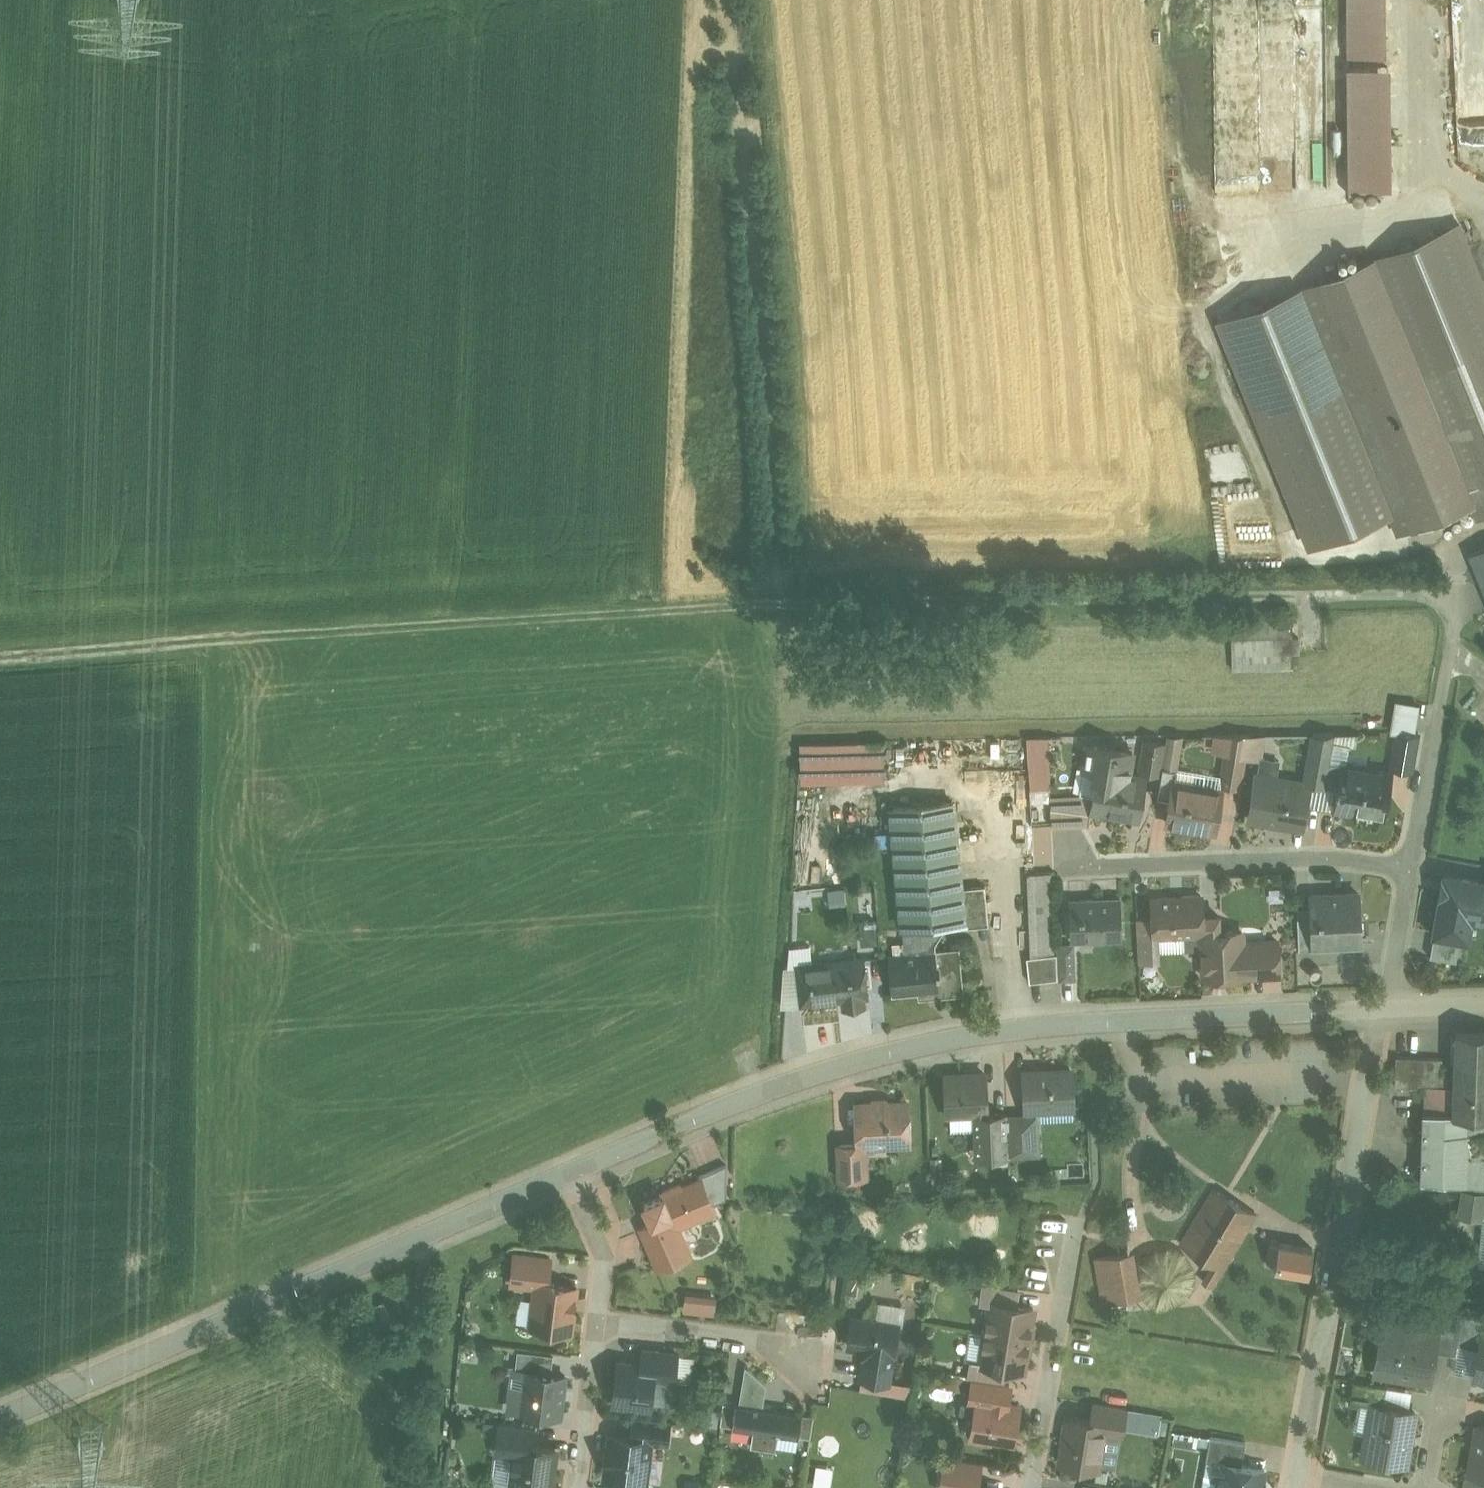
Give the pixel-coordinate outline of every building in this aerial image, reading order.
[(1347,53),(1386,53),(1386,0),(1347,0),(1347,53)] [(1388,67),(1348,67),(1349,189),(1389,189),(1388,67)] [(1373,259),(1418,370),(1482,345),(1483,344),(1483,284),(1460,224),(1373,259)] [(1373,259),(1345,270),(1442,514),(1471,503),(1418,370),(1373,259)] [(1442,514),(1345,270),(1300,287),(1389,510),(1398,532),(1442,514)] [(1389,510),(1300,287),(1219,320),(1308,542),(1389,510)] [(1418,370),(1471,503),(1477,518),(1483,515),(1483,350),(1482,345),(1418,370)] [(1470,554),(1483,588),(1483,548),(1470,554)] [(1293,670),(1291,622),(1230,623),(1231,671),(1293,670)] [(1419,732),(1398,732),(1392,768),(1412,771),(1419,732)] [(1335,734),(1333,734),(1314,734),(1312,746),(1332,750),(1335,734)] [(796,780),(882,779),(882,739),(796,741),(796,780)] [(1165,743),(1145,740),(1140,771),(1160,775),(1165,743)] [(1133,753),(1091,746),(1087,749),(1084,768),(1098,770),(1093,796),(1091,811),(1092,811),(1139,819),(1146,778),(1130,775),(1133,753)] [(1332,750),(1312,746),(1306,783),(1310,784),(1311,779),(1326,782),(1327,782),(1330,762),(1332,750)] [(1245,756),(1226,752),(1221,784),(1240,787),(1245,756)] [(1280,761),(1261,758),(1258,775),(1277,778),(1280,761)] [(1050,761),(994,766),(996,792),(1051,787),(1050,761)] [(1392,773),(1330,762),(1327,782),(1326,782),(1325,786),(1326,786),(1338,788),(1335,807),(1335,809),(1354,813),(1383,817),(1383,818),(1384,818),(1392,773)] [(1177,770),(1163,768),(1158,798),(1171,800),(1174,782),(1175,782),(1177,770)] [(1258,775),(1257,775),(1249,819),(1303,828),(1307,802),(1310,784),(1306,783),(1277,778),(1258,775)] [(1326,782),(1311,779),(1310,784),(1307,802),(1323,805),(1326,786),(1325,786),(1326,782)] [(1175,782),(1174,782),(1171,800),(1167,824),(1169,824),(1169,822),(1196,827),(1196,828),(1215,832),(1221,790),(1175,782)] [(1338,788),(1326,786),(1323,805),(1335,807),(1338,788)] [(1093,796),(1051,798),(1052,825),(1090,823),(1092,811),(1091,811),(1093,796)] [(953,800),(892,806),(904,928),(930,926),(964,922),(964,923),(989,921),(986,894),(962,896),(953,800)] [(1445,875),(1435,932),(1456,936),(1460,915),(1483,920),(1483,882),(1445,875)] [(1335,895),(1337,945),(1349,945),(1348,936),(1361,936),(1359,894),(1335,895)] [(1337,945),(1335,895),(1312,896),(1312,918),(1314,946),(1337,945)] [(1200,897),(1173,898),(1173,897),(1154,898),(1155,920),(1155,937),(1202,936),(1203,935),(1203,916),(1202,896),(1201,896),(1200,897)] [(1121,899),(1094,900),(1094,902),(1071,903),(1071,901),(1070,901),(1072,940),(1090,940),(1089,938),(1121,937),(1121,938),(1123,938),(1121,899)] [(1278,941),(1244,943),(1243,933),(1239,934),(1236,931),(1227,931),(1224,934),(1220,935),(1219,915),(1203,916),(1203,935),(1202,936),(1204,977),(1243,975),(1243,977),(1279,976),(1278,941)] [(1312,918),(1299,919),(1300,951),(1315,950),(1315,946),(1314,946),(1312,918)] [(875,920),(861,922),(863,944),(877,943),(875,920)] [(1155,920),(1137,921),(1138,938),(1155,937),(1155,920)] [(930,926),(904,928),(907,954),(933,952),(930,926)] [(1074,945),(1059,945),(1061,979),(1075,979),(1074,945)] [(907,954),(889,955),(893,994),(894,994),(894,992),(919,989),(920,998),(923,997),(922,994),(934,993),(935,996),(963,994),(959,949),(933,952),(907,954)] [(1057,955),(1028,958),(1028,959),(1030,959),(1033,982),(1031,982),(1031,983),(1058,979),(1057,955)] [(864,958),(798,966),(801,993),(805,992),(806,1002),(804,1004),(805,1005),(807,1003),(844,999),(845,1009),(865,1007),(864,997),(869,996),(864,958)] [(1455,1032),(1455,1033),(1457,1034),(1456,1059),(1454,1059),(1454,1074),(1453,1115),(1453,1116),(1483,1117),(1483,1033),(1455,1032)] [(1424,1058),(1396,1058),(1395,1087),(1423,1088),(1424,1058)] [(1443,1059),(1424,1058),(1423,1088),(1426,1088),(1425,1113),(1423,1180),(1435,1180),(1437,1114),(1453,1115),(1454,1074),(1443,1074),(1443,1059)] [(1071,1070),(1026,1072),(1027,1115),(1037,1115),(1037,1110),(1043,1110),(1043,1106),(1072,1104),(1072,1108),(1073,1108),(1071,1070)] [(985,1074),(946,1076),(948,1114),(977,1113),(985,1112),(986,1112),(987,1112),(985,1074)] [(889,1104),(886,1101),(874,1101),(871,1105),(857,1105),(858,1144),(859,1145),(865,1145),(910,1143),(908,1103),(889,1104)] [(1008,1116),(986,1117),(985,1112),(977,1113),(979,1157),(1009,1156),(1008,1116)] [(1453,1116),(1453,1115),(1437,1114),(1435,1180),(1423,1180),(1425,1113),(1423,1113),(1421,1181),(1483,1189),(1483,1117),(1453,1116)] [(1027,1115),(1008,1116),(1009,1156),(1039,1155),(1037,1115),(1027,1115)] [(858,1144),(837,1145),(838,1179),(867,1178),(865,1145),(859,1145),(858,1144)] [(712,1208),(698,1176),(642,1200),(649,1216),(636,1222),(657,1270),(688,1256),(675,1224),(712,1208)] [(1257,1214),(1214,1188),(1181,1243),(1214,1263),(1203,1281),(1213,1287),(1257,1214)] [(1269,1269),(1308,1273),(1311,1245),(1271,1241),(1269,1269)] [(551,1259),(516,1255),(512,1284),(537,1287),(538,1279),(548,1281),(551,1259)] [(1105,1256),(1096,1258),(1104,1301),(1113,1300),(1105,1256)] [(556,1286),(553,1281),(548,1281),(538,1279),(537,1287),(533,1326),(550,1328),(552,1332),(561,1333),(565,1330),(571,1331),(573,1312),(574,1311),(573,1311),(574,1300),(575,1300),(575,1299),(576,1288),(556,1286)] [(1018,1289),(985,1284),(982,1301),(991,1302),(991,1301),(1016,1305),(1018,1289)] [(680,1311),(713,1313),(715,1295),(682,1292),(680,1311)] [(1016,1305),(991,1301),(991,1302),(986,1332),(1031,1340),(1032,1330),(1030,1330),(1034,1308),(1016,1305)] [(1464,1315),(1441,1312),(1437,1335),(1438,1335),(1435,1352),(1457,1355),(1459,1345),(1464,1315)] [(1464,1315),(1459,1345),(1479,1349),(1482,1335),(1483,1335),(1483,1318),(1464,1315)] [(899,1325),(854,1317),(849,1346),(860,1348),(866,1355),(864,1362),(892,1367),(899,1325)] [(1437,1335),(1383,1325),(1375,1372),(1430,1382),(1435,1352),(1438,1335),(1437,1335)] [(1031,1340),(986,1332),(981,1362),(981,1363),(1006,1367),(1024,1370),(1027,1347),(1029,1348),(1031,1340)] [(1482,1335),(1479,1349),(1474,1378),(1483,1380),(1483,1335),(1482,1335)] [(678,1354),(644,1349),(642,1364),(655,1366),(654,1379),(674,1381),(678,1354)] [(543,1356),(502,1351),(500,1370),(519,1372),(514,1414),(559,1419),(564,1377),(541,1374),(543,1356)] [(1006,1367),(981,1363),(981,1362),(972,1360),(970,1377),(975,1378),(1003,1383),(1006,1367)] [(642,1364),(619,1361),(614,1403),(650,1408),(654,1379),(655,1366),(642,1364)] [(892,1367),(864,1362),(862,1377),(889,1382),(892,1367)] [(1003,1383),(975,1378),(971,1400),(978,1402),(979,1399),(1007,1404),(1010,1384),(1003,1383)] [(1387,1387),(1355,1381),(1351,1403),(1373,1406),(1373,1405),(1383,1407),(1387,1387)] [(563,1390),(563,1413),(572,1413),(572,1390),(563,1390)] [(1007,1404),(979,1399),(978,1402),(975,1420),(971,1419),(966,1422),(965,1429),(968,1433),(973,1434),(972,1437),(1012,1444),(1019,1406),(1007,1404)] [(1127,1409),(1094,1404),(1091,1421),(1106,1423),(1105,1431),(1121,1434),(1123,1434),(1127,1409)] [(1383,1407),(1373,1405),(1373,1406),(1364,1457),(1406,1464),(1415,1412),(1383,1407)] [(719,1410),(697,1407),(695,1423),(718,1426),(719,1410)] [(799,1417),(733,1408),(730,1430),(750,1433),(748,1448),(775,1451),(777,1438),(796,1440),(799,1417)] [(670,1422),(634,1418),(632,1438),(650,1440),(650,1442),(668,1444),(670,1422)] [(1076,1418),(1071,1422),(1067,1422),(1060,1463),(1083,1467),(1087,1465),(1115,1469),(1121,1434),(1105,1431),(1106,1423),(1091,1421),(1076,1418)] [(537,1427),(501,1422),(497,1452),(515,1454),(516,1444),(534,1446),(537,1427)] [(1478,1427),(1469,1474),(1483,1476),(1483,1428),(1478,1427)] [(632,1438),(608,1435),(603,1476),(645,1482),(650,1442),(650,1440),(632,1438)] [(1246,1442),(1211,1436),(1206,1461),(1215,1462),(1215,1461),(1242,1465),(1246,1442)] [(516,1444),(515,1454),(511,1486),(529,1487),(551,1487),(556,1449),(534,1446),(516,1444)] [(946,1457),(941,1487),(960,1487),(961,1483),(977,1486),(981,1462),(946,1457)] [(1215,1461),(1215,1462),(1213,1477),(1221,1478),(1219,1487),(1266,1487),(1267,1486),(1262,1485),(1265,1469),(1242,1465),(1215,1461)] [(812,1486),(828,1487),(830,1466),(814,1465),(812,1486)]
